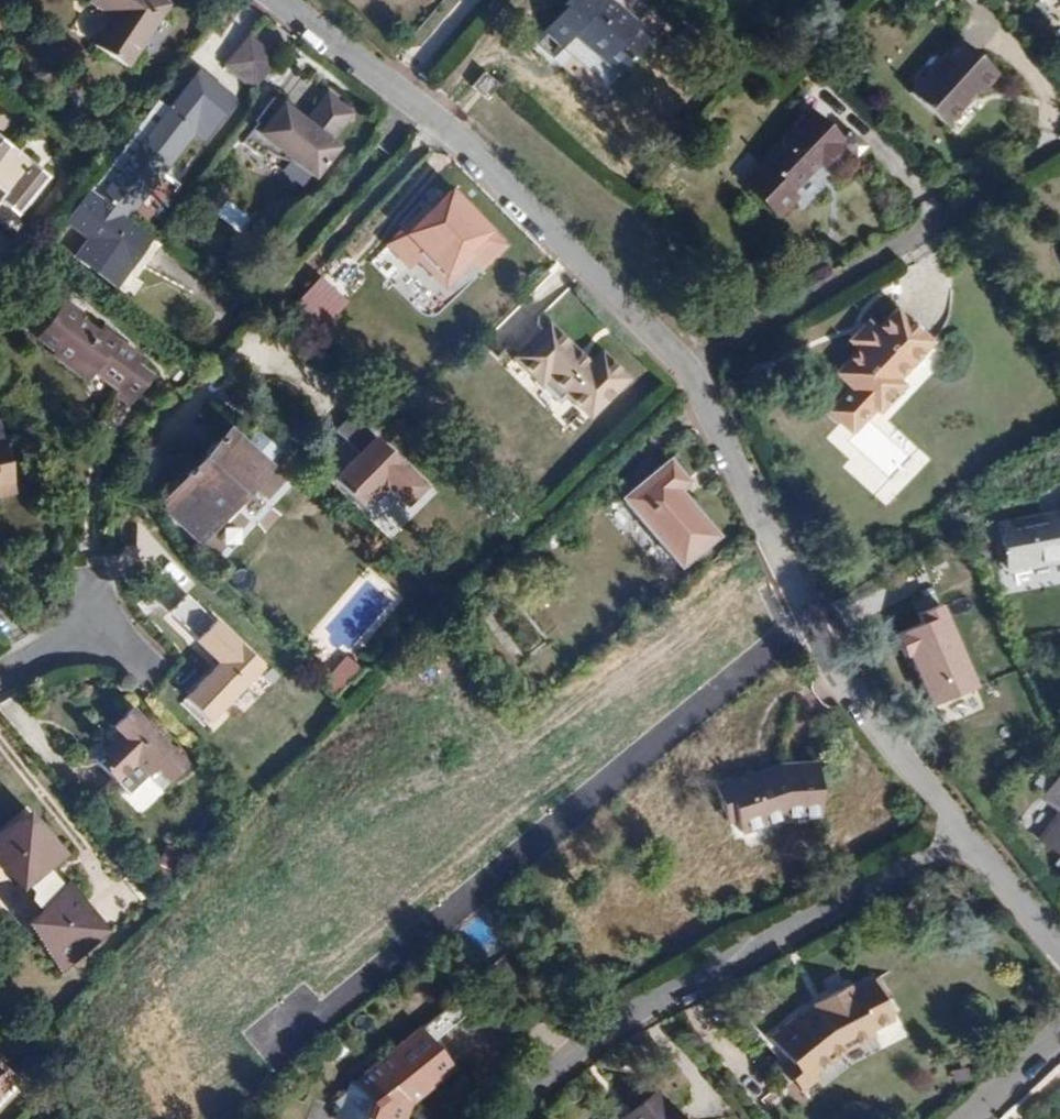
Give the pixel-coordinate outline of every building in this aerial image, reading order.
[(161,0),(94,0),(108,11),(87,39),(117,61),(161,0)] [(620,12),(632,0),(575,0),(537,37),(557,57),(583,30),(591,39),(588,42),(621,75),(653,45),(620,12)] [(275,56),(246,35),(223,67),(252,88),(275,56)] [(987,104),(1005,83),(965,47),(916,100),(952,133),(982,100),(987,104)] [(112,210),(177,127),(189,136),(219,98),(193,78),(198,71),(180,56),(75,188),(109,214),(112,210)] [(486,91),(498,77),(481,62),(469,77),(486,91)] [(352,115),(325,94),(303,122),(276,102),(250,135),(314,184),(340,151),(330,143),(352,115)] [(830,171),(847,154),(859,166),(873,152),(854,133),(846,141),(818,115),(768,166),(778,176),(759,196),(784,221),(803,201),(796,194),(824,165),(830,171)] [(36,170),(0,139),(0,199),(7,204),(36,170)] [(759,196),(778,176),(768,166),(749,185),(759,196)] [(109,214),(75,188),(43,229),(54,237),(64,226),(115,266),(138,236),(126,227),(109,214)] [(472,248),(456,233),(461,228),(436,205),(431,210),(418,197),(403,214),(399,210),(378,233),(382,237),(368,252),(386,269),(395,259),(422,284),(448,256),(457,265),(472,248)] [(225,198),(214,211),(242,234),(253,220),(225,198)] [(129,224),(112,210),(109,214),(126,227),(129,224)] [(140,233),(129,224),(126,227),(138,236),(140,233)] [(125,358),(97,336),(93,342),(61,317),(66,311),(48,296),(19,332),(53,359),(50,364),(69,379),(75,371),(100,390),(97,394),(109,404),(133,374),(120,364),(125,358)] [(868,386),(908,351),(874,313),(853,332),(852,330),(833,347),(834,349),(809,371),(821,385),(798,406),(819,430),(842,408),(850,416),(875,394),(868,386)] [(622,376),(594,350),(584,361),(543,321),(511,355),(537,379),(544,373),(586,413),(622,376)] [(833,347),(852,330),(845,322),(826,339),(833,347)] [(199,552),(274,459),(250,438),(264,421),(246,407),(157,519),(199,552)] [(421,487),(369,436),(326,479),(359,511),(380,490),(399,509),(421,487)] [(715,531),(678,486),(685,477),(665,455),(619,495),(680,565),(715,531)] [(1017,507),(1023,553),(1059,546),(1059,499),(1017,507)] [(194,636),(210,617),(183,595),(167,613),(194,636)] [(927,705),(974,688),(943,603),(917,613),(920,623),(900,631),(927,705)] [(215,622),(192,644),(214,667),(178,702),(204,729),(263,671),(215,622)] [(341,659),(331,678),(345,685),(355,666),(341,659)] [(184,773),(131,715),(111,733),(119,742),(93,766),(116,791),(134,774),(145,786),(153,779),(164,791),(184,773)] [(822,813),(819,762),(786,764),(739,780),(736,773),(718,779),(726,809),(734,806),(740,829),(788,816),(822,813)] [(44,866),(13,825),(0,835),(0,894),(3,898),(10,892),(29,917),(7,934),(42,981),(88,945),(53,899),(41,908),(22,883),(44,866)] [(1049,843),(1059,851),(1059,827),(1049,843)] [(455,1024),(490,996),(500,1009),(516,996),(496,972),(446,1013),(455,1024)] [(854,1051),(882,1036),(879,1031),(896,1022),(871,976),(850,986),(848,981),(829,992),(832,996),(815,1006),(798,1020),(794,1016),(771,1035),(792,1062),(802,1054),(821,1077),(854,1051)] [(441,1077),(476,1048),(455,1024),(446,1013),(380,1066),(387,1082),(400,1086),(395,1106),(428,1115),(441,1077)] [(827,1085),(821,1077),(802,1054),(792,1062),(787,1066),(811,1098),(827,1085)] [(395,1106),(400,1086),(387,1082),(382,1102),(395,1106)] [(659,1096),(630,1118),(678,1118),(659,1096)]
